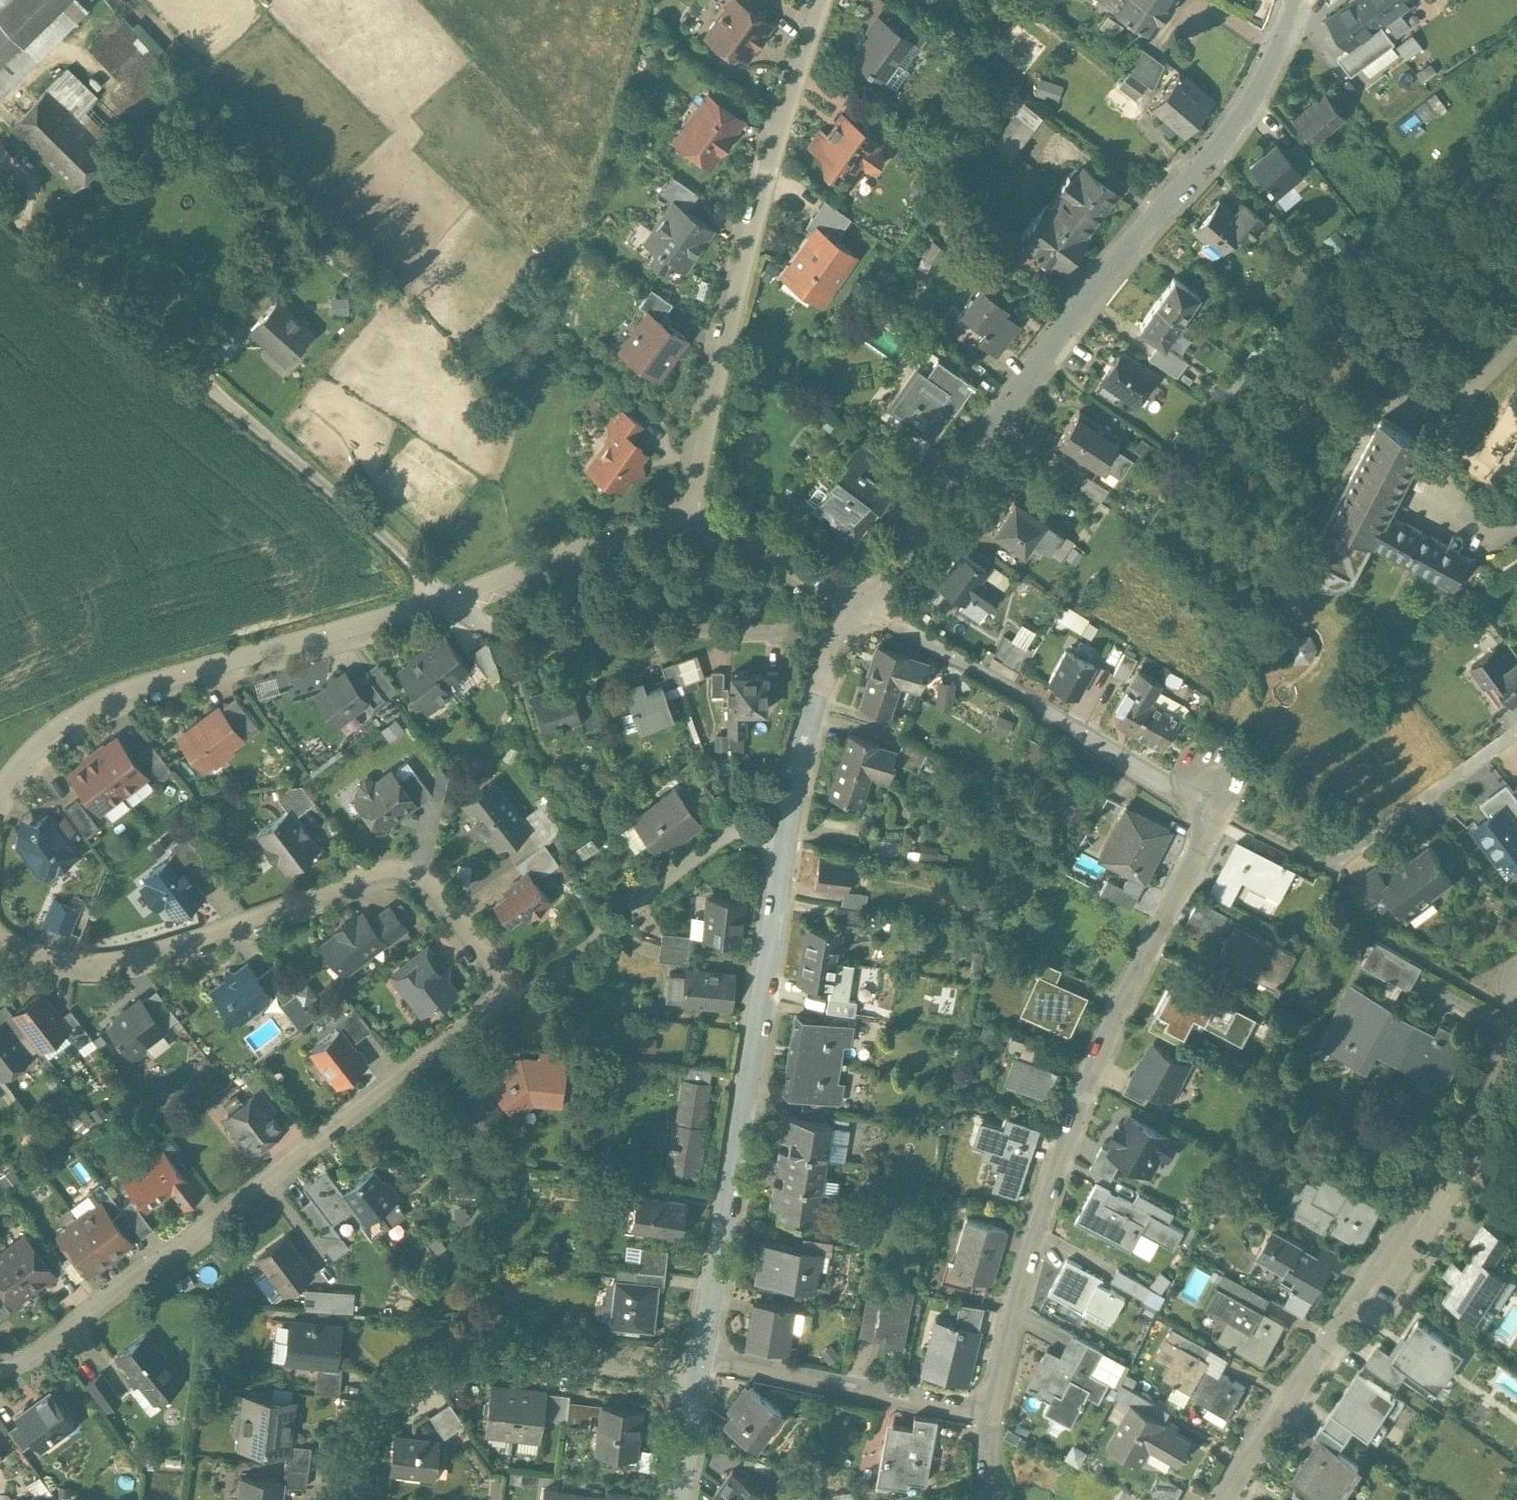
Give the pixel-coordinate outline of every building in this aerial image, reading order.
[(33,52),(38,56),(87,7),(80,0),(0,0),(0,18),(33,52)] [(739,0),(734,0),(724,14),(721,12),(719,16),(721,17),(720,18),(719,18),(719,19),(715,19),(709,27),(710,31),(710,32),(707,36),(725,48),(730,47),(744,57),(748,53),(747,48),(750,43),(755,42),(770,22),(744,3),(739,0)] [(1144,0),(1103,0),(1112,6),(1111,6),(1151,33),(1164,14),(1144,0)] [(1164,14),(1173,0),(1144,0),(1164,14)] [(1351,3),(1352,4),(1328,21),(1350,53),(1365,42),(1364,41),(1382,28),(1362,0),(1355,0),(1351,3)] [(1382,28),(1400,15),(1401,16),(1415,5),(1412,0),(1362,0),(1382,28)] [(932,30),(906,11),(894,28),(912,41),(920,47),(932,30)] [(153,52),(117,15),(108,24),(144,61),(153,52)] [(1401,16),(1400,15),(1382,28),(1392,43),(1411,30),(1401,16)] [(0,18),(0,86),(33,52),(0,18)] [(882,19),(854,58),(868,67),(866,69),(870,72),(871,70),(896,88),(909,70),(897,62),(912,41),(894,28),(882,19)] [(144,61),(108,24),(92,40),(128,77),(144,61)] [(1413,38),(1397,49),(1397,50),(1406,63),(1422,52),(1413,38)] [(1397,50),(1382,60),(1391,73),(1406,63),(1397,50)] [(128,77),(114,92),(124,103),(142,119),(168,92),(157,80),(169,68),(153,52),(144,61),(128,77)] [(1364,82),(1350,64),(1335,76),(1348,94),(1364,82)] [(96,95),(66,66),(46,87),(76,116),(96,95)] [(1146,85),(1130,73),(1121,85),(1137,97),(1146,85)] [(1042,74),(1036,85),(1057,96),(1063,85),(1042,74)] [(1181,74),(1180,76),(1179,75),(1177,77),(1178,78),(1153,106),(1185,135),(1210,108),(1200,98),(1204,94),(1181,74)] [(76,116),(46,87),(45,88),(13,122),(12,121),(10,123),(12,125),(13,124),(75,186),(111,150),(76,116)] [(115,112),(96,95),(76,116),(111,150),(142,119),(124,103),(115,112)] [(708,95),(676,139),(710,164),(742,119),(708,95)] [(1326,95),(1294,121),(1313,146),(1345,120),(1326,95)] [(892,125),(871,110),(858,128),(860,129),(861,127),(880,141),(892,125)] [(1016,113),(992,144),(1009,157),(1033,126),(1016,113)] [(841,122),(835,130),(832,128),(816,151),(827,159),(824,163),(825,170),(832,175),(839,174),(841,172),(852,180),(864,164),(869,168),(876,167),(881,160),(880,153),(874,149),(880,141),(861,127),(860,129),(857,133),(841,122)] [(1287,159),(1276,145),(1263,156),(1265,160),(1253,169),(1267,186),(1266,187),(1269,192),(1270,191),(1276,197),(1302,176),(1287,159)] [(1315,166),(1300,148),(1287,159),(1302,176),(1315,166)] [(1066,187),(1051,206),(1045,201),(1021,233),(1020,233),(1040,248),(1061,265),(1086,233),(1084,231),(1116,191),(1083,165),(1073,178),(1068,173),(1060,183),(1066,187)] [(698,192),(673,173),(660,191),(673,200),(674,199),(687,208),(698,192)] [(687,208),(674,199),(673,200),(645,240),(655,247),(651,253),(654,254),(650,260),(662,269),(666,264),(669,266),(673,260),(684,268),(713,227),(687,208)] [(825,199),(806,226),(820,236),(823,233),(834,241),(851,218),(825,199)] [(1244,205),(1234,216),(1218,201),(1194,228),(1207,241),(1211,237),(1223,247),(1224,249),(1235,237),(1238,240),(1240,240),(1242,240),(1243,239),(1248,243),(1265,224),(1244,205)] [(1020,233),(1021,233),(1014,227),(999,247),(1025,267),(1040,248),(1020,233)] [(834,241),(823,233),(820,236),(814,245),(809,241),(786,273),(817,295),(826,282),(831,285),(853,255),(834,241)] [(1223,247),(1211,237),(1207,241),(1201,248),(1212,259),(1223,247)] [(932,239),(922,252),(931,259),(941,245),(932,239)] [(1199,293),(1174,274),(1156,299),(1182,318),(1199,293)] [(1006,304),(981,285),(962,310),(983,326),(982,327),(983,328),(977,336),(995,350),(1018,320),(1003,308),(1006,304)] [(672,301),(651,286),(639,303),(649,310),(649,309),(660,317),(672,301)] [(1182,318),(1156,299),(1138,324),(1164,342),(1182,318)] [(277,300),(251,327),(286,360),(312,332),(277,300)] [(660,317),(649,309),(649,310),(620,348),(656,374),(685,335),(660,317)] [(1185,359),(1157,340),(1148,354),(1176,372),(1185,359)] [(1134,399),(1154,371),(1116,344),(1096,372),(1134,399)] [(930,349),(897,396),(892,392),(881,407),(908,427),(914,418),(935,433),(972,381),(972,382),(974,379),(968,374),(967,376),(930,349)] [(1120,435),(1079,405),(1056,437),(1098,467),(1102,461),(1120,473),(1131,458),(1113,445),(1120,435)] [(641,422),(620,406),(609,421),(616,427),(617,426),(631,436),(641,422)] [(1349,577),(1356,570),(1376,533),(1457,576),(1462,566),(1467,569),(1476,550),(1472,548),(1472,547),(1391,504),(1428,435),(1384,412),(1312,547),(1310,556),(1311,565),(1316,573),(1323,579),(1332,582),(1341,581),(1349,577)] [(935,433),(914,418),(908,427),(899,439),(920,454),(935,433)] [(616,427),(589,465),(604,476),(610,475),(622,484),(633,469),(633,466),(644,450),(634,443),(632,437),(631,436),(617,426),(616,427)] [(879,454),(859,438),(844,457),(846,459),(848,457),(865,471),(879,454)] [(865,471),(848,457),(846,459),(828,483),(831,485),(817,503),(831,513),(831,519),(848,517),(848,518),(850,518),(863,528),(892,491),(865,471)] [(1108,487),(1091,475),(1086,472),(1078,484),(1100,498),(1108,487)] [(1062,530),(1014,495),(991,527),(1023,550),(1033,537),(1049,548),(1062,530)] [(1074,538),(1062,530),(1049,548),(1060,556),(1074,538)] [(987,569),(960,549),(937,581),(963,600),(964,600),(968,595),(987,609),(1002,588),(983,574),(987,569)] [(987,609),(968,595),(964,600),(963,600),(959,606),(979,619),(987,609)] [(1060,600),(1053,614),(1091,631),(1097,617),(1060,600)] [(1019,619),(1009,636),(1023,644),(1033,628),(1019,619)] [(1286,626),(1287,653),(1316,653),(1316,625),(1286,626)] [(470,667),(446,636),(422,654),(448,690),(449,689),(461,680),(458,676),(470,667)] [(1497,640),(1473,658),(1488,677),(1489,678),(1496,672),(1512,692),(1515,697),(1516,695),(1516,654),(1512,659),(1497,640)] [(497,667),(487,641),(470,653),(487,675),(497,667)] [(925,660),(878,645),(869,674),(900,684),(916,689),(920,675),(927,677),(928,673),(921,671),(925,660)] [(1094,662),(1065,646),(1048,677),(1077,693),(1085,677),(1086,678),(1094,662)] [(1136,656),(1123,649),(1112,670),(1125,678),(1136,656)] [(697,653),(674,661),(674,662),(682,684),(705,676),(697,653)] [(448,690),(422,654),(411,662),(415,667),(403,676),(427,708),(450,690),(449,689),(448,690)] [(674,662),(662,666),(669,688),(682,684),(674,662)] [(398,689),(378,664),(369,671),(388,697),(398,689)] [(1138,665),(1128,680),(1117,700),(1123,703),(1115,718),(1133,728),(1151,697),(1161,679),(1138,665)] [(748,670),(735,670),(735,673),(732,673),(731,686),(724,686),(723,695),(728,696),(728,709),(728,733),(746,734),(746,709),(766,710),(766,695),(767,674),(748,673),(748,670)] [(388,697),(369,671),(353,683),(366,701),(373,709),(388,697)] [(724,671),(712,671),(711,695),(723,695),(724,686),(724,671)] [(779,671),(767,671),(767,674),(766,695),(778,695),(779,671)] [(345,672),(338,678),(337,676),(331,676),(328,678),(328,683),(329,685),(316,694),(338,723),(366,701),(353,683),(345,672)] [(1512,692),(1496,672),(1489,678),(1488,677),(1484,680),(1500,701),(1512,692)] [(900,684),(869,674),(859,703),(890,713),(900,684)] [(662,683),(646,688),(642,678),(624,684),(632,707),(631,708),(632,710),(633,710),(639,728),(673,716),(662,683)] [(569,679),(530,691),(542,729),(579,717),(580,717),(576,703),(569,679)] [(953,681),(940,680),(936,705),(950,707),(953,681)] [(260,727),(236,695),(217,710),(239,738),(238,739),(240,742),(260,727)] [(388,697),(373,709),(377,713),(382,715),(386,720),(399,710),(388,697)] [(1151,697),(1133,728),(1161,744),(1178,713),(1151,697)] [(593,698),(576,703),(580,717),(579,717),(583,729),(601,723),(593,698)] [(217,710),(183,736),(194,750),(193,756),(197,760),(203,761),(209,756),(214,762),(232,748),(230,745),(238,739),(239,738),(217,710)] [(380,725),(387,737),(403,727),(396,716),(380,725)] [(880,743),(849,733),(839,763),(870,773),(879,745),(880,743)] [(146,774),(117,735),(94,752),(124,791),(146,774)] [(928,750),(905,738),(894,760),(917,771),(928,750)] [(172,769),(150,740),(139,749),(161,778),(172,769)] [(883,747),(879,745),(870,773),(886,778),(891,763),(888,762),(891,754),(882,751),(883,747)] [(124,791),(94,752),(70,770),(99,809),(124,791)] [(870,773),(839,763),(830,793),(860,803),(870,773)] [(392,770),(374,783),(372,780),(366,779),(361,783),(360,789),(362,792),(355,798),(374,823),(385,825),(415,803),(415,802),(400,781),(392,770)] [(433,794),(415,770),(400,781),(415,802),(415,803),(417,806),(433,794)] [(524,819),(493,778),(461,803),(498,852),(505,847),(509,852),(531,835),(534,833),(524,819)] [(1490,796),(1499,808),(1511,825),(1516,820),(1516,792),(1514,789),(1509,781),(1490,796)] [(301,784),(277,787),(279,798),(288,810),(289,810),(295,817),(315,801),(301,784)] [(675,788),(633,819),(659,854),(701,822),(675,788)] [(719,809),(706,791),(695,799),(709,817),(719,809)] [(99,825),(77,796),(65,806),(86,834),(99,825)] [(560,832),(548,801),(524,819),(534,833),(531,835),(540,847),(544,843),(560,832)] [(1169,825),(1125,802),(1118,815),(1123,818),(1106,850),(1131,863),(1128,868),(1129,869),(1123,880),(1136,887),(1142,876),(1143,876),(1169,825)] [(35,874),(52,877),(83,854),(50,808),(35,818),(20,816),(15,846),(35,874)] [(1511,825),(1499,808),(1478,824),(1503,856),(1497,861),(1508,874),(1516,867),(1516,820),(1511,825)] [(288,810),(259,832),(268,845),(265,848),(275,860),(278,858),(288,871),(318,848),(295,817),(289,810),(288,810)] [(1231,833),(1244,835),(1246,824),(1233,822),(1231,833)] [(206,859),(185,832),(166,846),(172,854),(173,853),(188,872),(206,859)] [(899,841),(872,837),(869,850),(897,854),(899,841)] [(1284,862),(1238,837),(1217,877),(1236,888),(1237,887),(1236,886),(1242,875),(1268,889),(1273,880),(1285,886),(1295,868),(1287,863),(1288,862),(1285,861),(1284,862)] [(554,856),(544,843),(540,847),(516,864),(524,874),(527,871),(530,874),(554,856)] [(1441,858),(1431,844),(1412,858),(1410,855),(1385,874),(1379,879),(1387,889),(1396,902),(1396,907),(1399,912),(1404,912),(1407,916),(1433,896),(1430,893),(1452,877),(1439,859),(1441,858)] [(172,854),(145,875),(148,879),(142,884),(158,906),(172,896),(182,909),(196,898),(186,885),(193,880),(188,872),(173,853),(172,854)] [(819,854),(814,884),(846,889),(847,889),(848,885),(852,859),(819,854)] [(1379,866),(1352,886),(1366,905),(1387,889),(1379,879),(1385,874),(1379,866)] [(524,919),(528,924),(553,905),(530,874),(527,871),(524,874),(503,890),(507,895),(493,905),(511,929),(524,919)] [(1115,877),(1106,873),(1099,886),(1107,891),(1115,877)] [(1123,880),(1115,877),(1107,891),(1129,902),(1136,888),(1123,880)] [(1236,888),(1217,877),(1211,888),(1231,898),(1236,888)] [(867,887),(848,885),(847,889),(846,889),(844,904),(862,907),(863,907),(867,887)] [(744,900),(708,896),(703,936),(739,940),(744,900)] [(72,935),(82,908),(53,898),(43,924),(72,935)] [(1227,915),(1198,899),(1185,923),(1204,933),(1210,921),(1218,926),(1221,921),(1224,922),(1227,915)] [(844,904),(836,902),(834,918),(859,922),(862,907),(844,904)] [(405,929),(390,909),(370,924),(384,942),(385,944),(405,929)] [(363,915),(353,922),(351,919),(337,930),(339,933),(323,946),(333,960),(341,961),(348,970),(384,942),(370,924),(363,915)] [(1297,953),(1237,920),(1223,947),(1227,949),(1229,946),(1238,951),(1236,956),(1265,972),(1262,977),(1276,985),(1275,986),(1281,989),(1284,982),(1282,981),(1297,953)] [(840,930),(808,924),(804,952),(835,957),(840,930)] [(987,928),(978,927),(976,940),(985,941),(987,928)] [(692,935),(662,931),(661,943),(690,947),(692,935)] [(1411,959),(1376,940),(1363,964),(1398,983),(1411,959)] [(690,947),(661,943),(659,959),(688,962),(690,947)] [(461,993),(426,946),(389,974),(424,1021),(444,1006),(461,993)] [(835,957),(804,952),(799,980),(831,985),(835,957)] [(1060,962),(1038,952),(1032,966),(1036,968),(1037,966),(1054,974),(1060,962)] [(248,964),(235,973),(228,972),(227,980),(213,991),(234,1018),(242,1019),(247,1016),(259,1018),(261,1016),(263,1004),(267,1000),(268,992),(258,977),(248,964)] [(295,994),(273,965),(258,977),(268,992),(276,993),(284,1003),(295,994)] [(1222,988),(1181,965),(1157,1011),(1187,1027),(1197,1008),(1237,1030),(1248,1009),(1220,993),(1222,988)] [(1054,974),(1037,966),(1036,968),(1028,985),(1034,987),(1027,1002),(1056,1016),(1056,1017),(1060,1019),(1061,1018),(1071,1023),(1085,992),(1064,982),(1065,980),(1054,974)] [(734,973),(685,968),(685,975),(669,973),(667,1000),(731,1008),(734,973)] [(1399,1007),(1353,982),(1320,1042),(1331,1048),(1333,1043),(1369,1063),(1376,1049),(1414,1070),(1436,1030),(1398,1009),(1399,1007)] [(178,1018),(156,990),(142,1000),(164,1029),(178,1018)] [(60,1017),(42,993),(14,1014),(27,1031),(39,1047),(41,1049),(66,1030),(69,1028),(60,1017)] [(856,999),(828,994),(826,1008),(827,1008),(854,1013),(856,999)] [(142,1000),(141,999),(116,1017),(116,1021),(109,1026),(118,1038),(117,1038),(119,1042),(120,1041),(130,1055),(131,1054),(133,1056),(137,1057),(145,1051),(145,1047),(143,1045),(164,1029),(142,1000)] [(6,1003),(0,1007),(0,1018),(3,1022),(4,1021),(18,1039),(27,1031),(14,1014),(6,1003)] [(355,1007),(334,1023),(338,1028),(339,1028),(351,1044),(371,1028),(355,1007)] [(854,1013),(827,1008),(825,1020),(852,1025),(854,1013)] [(92,1038),(71,1009),(60,1017),(69,1028),(66,1030),(79,1048),(92,1038)] [(1187,1027),(1157,1011),(1151,1021),(1181,1038),(1187,1027)] [(825,1020),(797,1015),(790,1053),(846,1062),(852,1025),(825,1020)] [(4,1021),(3,1022),(0,1024),(0,1075),(2,1077),(14,1068),(22,1069),(27,1065),(28,1057),(30,1056),(29,1055),(39,1047),(27,1031),(18,1039),(4,1021)] [(1470,1037),(1441,1021),(1436,1030),(1414,1070),(1413,1072),(1442,1088),(1470,1037)] [(351,1044),(339,1028),(338,1028),(312,1049),(339,1084),(366,1063),(351,1044)] [(1033,1038),(1010,1029),(1005,1041),(1014,1044),(1029,1050),(1033,1038)] [(1154,1086),(1174,1097),(1195,1060),(1154,1038),(1133,1075),(1154,1086)] [(1055,1065),(1027,1054),(1029,1050),(1014,1044),(1002,1075),(1017,1081),(1017,1080),(1045,1091),(1055,1065)] [(577,1054),(543,1050),(542,1062),(566,1065),(566,1069),(575,1070),(577,1054)] [(846,1062),(790,1053),(784,1090),(813,1095),(839,1100),(846,1062)] [(542,1062),(521,1060),(489,1084),(493,1090),(488,1094),(488,1093),(471,1095),(464,1110),(474,1124),(491,1122),(498,1107),(498,1106),(503,1102),(510,1112),(531,1096),(562,1100),(566,1069),(566,1065),(542,1062)] [(275,1089),(255,1063),(243,1072),(242,1076),(255,1092),(260,1093),(265,1100),(275,1093),(275,1089)] [(712,1068),(687,1065),(685,1079),(689,1080),(689,1078),(709,1082),(712,1068)] [(1148,1097),(1154,1086),(1133,1075),(1127,1086),(1148,1097)] [(2,1077),(0,1078),(0,1095),(6,1103),(15,1095),(2,1077)] [(689,1080),(685,1079),(678,1122),(677,1121),(673,1142),(669,1142),(665,1167),(699,1172),(706,1126),(702,1126),(709,1082),(689,1078),(689,1080)] [(265,1100),(260,1093),(255,1092),(228,1113),(227,1118),(250,1148),(254,1149),(282,1127),(283,1123),(265,1100)] [(839,1100),(813,1095),(810,1107),(834,1111),(837,1112),(839,1100)] [(810,1107),(802,1106),(800,1118),(832,1123),(834,1111),(810,1107)] [(1030,1119),(1007,1111),(1004,1122),(1027,1130),(1030,1119)] [(1179,1137),(1131,1111),(1125,1122),(1120,1120),(1113,1132),(1118,1134),(1112,1145),(1112,1146),(1124,1153),(1147,1165),(1158,1146),(1170,1153),(1179,1137)] [(83,1112),(73,1121),(80,1129),(91,1120),(83,1112)] [(800,1118),(784,1115),(782,1129),(791,1131),(788,1150),(826,1157),(832,1123),(800,1118)] [(1027,1130),(1004,1122),(1003,1123),(979,1115),(972,1136),(985,1140),(982,1149),(993,1153),(992,1158),(1000,1161),(993,1181),(1013,1188),(1023,1157),(1025,1158),(1031,1142),(1024,1140),(1027,1130)] [(1124,1153),(1112,1146),(1112,1145),(1104,1140),(1092,1162),(1113,1174),(1124,1153)] [(826,1157),(788,1150),(779,1148),(777,1162),(786,1164),(782,1183),(821,1190),(826,1157)] [(163,1151),(126,1179),(146,1205),(172,1185),(183,1177),(182,1175),(163,1151)] [(343,1192),(326,1169),(304,1186),(312,1197),(331,1223),(354,1206),(343,1192)] [(11,1170),(2,1176),(2,1179),(8,1187),(11,1187),(20,1181),(11,1170)] [(204,1189),(189,1170),(182,1175),(183,1177),(172,1185),(186,1203),(204,1189)] [(373,1170),(343,1192),(354,1206),(365,1222),(380,1211),(390,1225),(406,1213),(373,1170)] [(1380,1206),(1347,1188),(1347,1189),(1322,1175),(1317,1183),(1309,1197),(1333,1210),(1326,1223),(1327,1224),(1360,1241),(1380,1206)] [(1134,1199),(1098,1179),(1078,1216),(1101,1228),(1103,1224),(1129,1238),(1132,1232),(1134,1233),(1139,1224),(1138,1223),(1140,1217),(1146,1221),(1153,1209),(1134,1199)] [(1333,1210),(1309,1197),(1317,1183),(1308,1179),(1292,1208),(1326,1227),(1327,1224),(1326,1223),(1333,1210)] [(101,1181),(87,1192),(98,1207),(102,1203),(112,1216),(122,1209),(101,1181)] [(821,1190),(782,1183),(774,1181),(771,1195),(780,1197),(777,1217),(816,1224),(821,1190)] [(928,1190),(915,1188),(913,1199),(926,1201),(928,1190)] [(1176,1208),(1140,1189),(1134,1199),(1153,1209),(1170,1218),(1176,1208)] [(934,1191),(928,1190),(926,1201),(933,1202),(934,1191)] [(686,1202),(637,1193),(631,1226),(680,1234),(686,1202)] [(331,1223),(312,1197),(300,1206),(320,1233),(341,1236),(331,1223)] [(112,1216),(102,1203),(98,1207),(80,1220),(108,1257),(130,1240),(112,1216)] [(1170,1218),(1153,1209),(1146,1221),(1140,1217),(1138,1223),(1139,1224),(1176,1244),(1185,1226),(1170,1218)] [(1004,1224),(966,1214),(951,1264),(973,1270),(989,1275),(1004,1224)] [(1507,1224),(1493,1214),(1487,1223),(1504,1234),(1508,1228),(1507,1224)] [(108,1257),(80,1220),(68,1229),(65,1229),(60,1233),(59,1239),(63,1244),(66,1244),(75,1257),(87,1273),(108,1257)] [(1487,1223),(1486,1222),(1472,1243),(1479,1248),(1493,1257),(1494,1256),(1507,1236),(1504,1234),(1487,1223)] [(1319,1252),(1308,1246),(1308,1245),(1302,1242),(1303,1241),(1274,1225),(1259,1251),(1287,1267),(1282,1276),(1293,1282),(1292,1283),(1296,1285),(1287,1301),(1304,1311),(1329,1266),(1337,1270),(1341,1264),(1320,1252),(1319,1252)] [(826,1237),(802,1233),(800,1245),(818,1248),(818,1249),(830,1251),(832,1239),(826,1238),(826,1237)] [(41,1255),(26,1234),(5,1250),(34,1288),(54,1273),(55,1272),(41,1255)] [(284,1236),(258,1256),(268,1269),(269,1268),(286,1290),(311,1271),(284,1236)] [(800,1245),(763,1239),(757,1277),(812,1286),(818,1249),(818,1248),(800,1245)] [(1347,1253),(1326,1241),(1320,1252),(1341,1264),(1347,1253)] [(667,1248),(641,1245),(638,1269),(665,1272),(667,1248)] [(64,1265),(51,1248),(41,1255),(55,1272),(54,1273),(56,1276),(66,1268),(64,1265)] [(1479,1248),(1466,1267),(1458,1261),(1449,1274),(1457,1280),(1446,1296),(1475,1315),(1485,1301),(1487,1298),(1485,1297),(1503,1270),(1490,1262),(1493,1257),(1479,1248)] [(5,1250),(0,1253),(0,1287),(13,1304),(34,1288),(5,1250)] [(1104,1274),(1069,1255),(1052,1286),(1072,1297),(1074,1294),(1087,1301),(1088,1302),(1091,1296),(1116,1309),(1126,1293),(1116,1287),(1116,1286),(1112,1284),(1112,1285),(1101,1279),(1104,1274)] [(1494,1256),(1493,1257),(1490,1262),(1503,1270),(1485,1297),(1487,1298),(1485,1301),(1495,1307),(1516,1275),(1516,1272),(1494,1256)] [(75,1257),(64,1265),(66,1268),(76,1281),(87,1273),(75,1257)] [(973,1270),(951,1264),(948,1276),(970,1283),(973,1270)] [(1139,1275),(1119,1264),(1113,1275),(1132,1286),(1139,1275)] [(638,1270),(617,1267),(616,1279),(637,1281),(638,1270)] [(665,1272),(638,1269),(638,1270),(637,1281),(658,1283),(658,1284),(664,1284),(665,1272)] [(1153,1282),(1139,1275),(1132,1286),(1146,1293),(1153,1282)] [(616,1279),(611,1325),(653,1329),(658,1284),(658,1283),(637,1281),(616,1279)] [(910,1283),(890,1279),(889,1283),(870,1279),(863,1315),(867,1316),(865,1328),(883,1331),(883,1335),(900,1338),(910,1283)] [(1241,1292),(1218,1280),(1207,1300),(1233,1315),(1222,1335),(1229,1338),(1231,1340),(1229,1342),(1232,1343),(1233,1341),(1236,1342),(1264,1358),(1287,1317),(1264,1305),(1241,1292)] [(1271,1293),(1248,1280),(1241,1292),(1264,1305),(1271,1293)] [(321,1288),(306,1287),(305,1309),(319,1310),(320,1308),(320,1296),(321,1288)] [(983,1300),(959,1295),(956,1306),(980,1312),(983,1300)] [(353,1298),(320,1296),(320,1308),(352,1311),(353,1298)] [(1116,1309),(1091,1296),(1088,1302),(1087,1301),(1084,1306),(1109,1320),(1115,1310),(1116,1310),(1116,1309)] [(0,1297),(0,1319),(11,1311),(0,1297)] [(794,1307),(753,1301),(751,1314),(744,1313),(742,1323),(749,1324),(746,1343),(787,1349),(794,1307)] [(980,1312),(956,1306),(954,1317),(975,1323),(975,1324),(977,1325),(980,1312)] [(954,1317),(935,1313),(931,1330),(936,1331),(928,1364),(923,1362),(923,1365),(965,1375),(971,1348),(969,1347),(975,1324),(975,1323),(954,1317)] [(1465,1348),(1418,1317),(1407,1333),(1403,1330),(1391,1347),(1378,1339),(1366,1358),(1399,1380),(1409,1365),(1439,1386),(1465,1348)] [(341,1325),(289,1319),(287,1340),(274,1338),(272,1358),(285,1359),(318,1363),(337,1365),(337,1364),(341,1325)] [(1246,1380),(1207,1358),(1209,1355),(1210,1354),(1188,1342),(1194,1333),(1173,1321),(1156,1350),(1171,1359),(1164,1370),(1176,1376),(1174,1378),(1176,1379),(1171,1389),(1185,1397),(1190,1388),(1229,1411),(1246,1380)] [(1102,1341),(1081,1329),(1074,1342),(1080,1345),(1095,1353),(1102,1341)] [(1216,1345),(1194,1333),(1188,1342),(1210,1354),(1216,1345)] [(181,1381),(145,1336),(120,1356),(133,1373),(128,1377),(136,1387),(141,1383),(155,1401),(181,1381)] [(1080,1345),(1075,1355),(1062,1348),(1063,1348),(1049,1340),(1029,1378),(1030,1379),(1031,1379),(1045,1387),(1046,1388),(1050,1380),(1063,1388),(1056,1400),(1074,1410),(1071,1416),(1073,1417),(1084,1397),(1085,1398),(1087,1394),(1086,1394),(1089,1387),(1101,1394),(1111,1375),(1090,1363),(1095,1353),(1080,1345)] [(337,1365),(318,1363),(315,1391),(340,1393),(343,1365),(337,1364),(337,1365)] [(1136,1370),(1129,1367),(1124,1376),(1131,1379),(1136,1370)] [(1406,1399),(1360,1368),(1333,1408),(1358,1424),(1379,1439),(1388,1425),(1382,1420),(1390,1409),(1396,1413),(1406,1399)] [(120,1401),(101,1375),(88,1384),(107,1410),(120,1401)] [(1131,1379),(1124,1376),(1118,1389),(1132,1396),(1121,1415),(1126,1418),(1123,1423),(1117,1434),(1141,1447),(1147,1437),(1180,1455),(1194,1432),(1178,1423),(1179,1420),(1162,1410),(1168,1400),(1131,1379)] [(519,1389),(491,1385),(485,1433),(513,1436),(519,1389)] [(781,1409),(750,1386),(725,1422),(755,1444),(781,1409)] [(547,1392),(519,1389),(513,1436),(541,1440),(543,1418),(547,1392)] [(51,1392),(16,1419),(20,1424),(34,1443),(40,1451),(75,1425),(51,1392)] [(570,1395),(547,1392),(543,1418),(567,1421),(569,1400),(570,1400),(570,1395)] [(292,1400),(246,1395),(241,1447),(287,1452),(287,1444),(292,1400)] [(570,1400),(569,1400),(567,1421),(566,1426),(590,1429),(593,1403),(570,1400)] [(450,1402),(430,1415),(445,1437),(464,1423),(450,1402)] [(641,1409),(602,1404),(598,1432),(604,1433),(603,1447),(636,1451),(641,1409)] [(936,1412),(914,1409),(912,1421),(933,1424),(936,1412)] [(912,1421),(892,1417),(887,1450),(884,1449),(884,1455),(886,1455),(882,1476),(905,1479),(907,1473),(924,1475),(933,1424),(912,1421)] [(1024,1427),(1011,1419),(1006,1429),(1019,1436),(1024,1427)] [(1346,1436),(1322,1420),(1316,1430),(1324,1436),(1339,1446),(1346,1436)] [(34,1443),(20,1424),(8,1432),(23,1451),(34,1443)] [(439,1441),(395,1435),(391,1471),(434,1476),(439,1441)] [(1339,1446),(1324,1436),(1297,1475),(1333,1499),(1344,1484),(1339,1480),(1348,1467),(1353,1470),(1360,1460),(1339,1446)] [(311,1446),(287,1444),(287,1452),(285,1468),(309,1471),(311,1446)] [(19,1449),(10,1455),(41,1496),(44,1499),(58,1499),(19,1449)] [(309,1471),(285,1468),(283,1483),(283,1484),(307,1486),(309,1471)] [(732,1468),(713,1495),(720,1499),(758,1499),(765,1491),(732,1468)] [(1184,1482),(1160,1469),(1153,1481),(1178,1494),(1184,1482)] [(1132,1470),(1125,1484),(1156,1499),(1174,1499),(1178,1494),(1153,1481),(1132,1470)] [(241,1478),(239,1499),(281,1499),(283,1484),(283,1483),(241,1478)] [(1125,1484),(1116,1499),(1156,1499),(1125,1484)] [(544,1490),(542,1499),(576,1499),(577,1494),(544,1490)]
